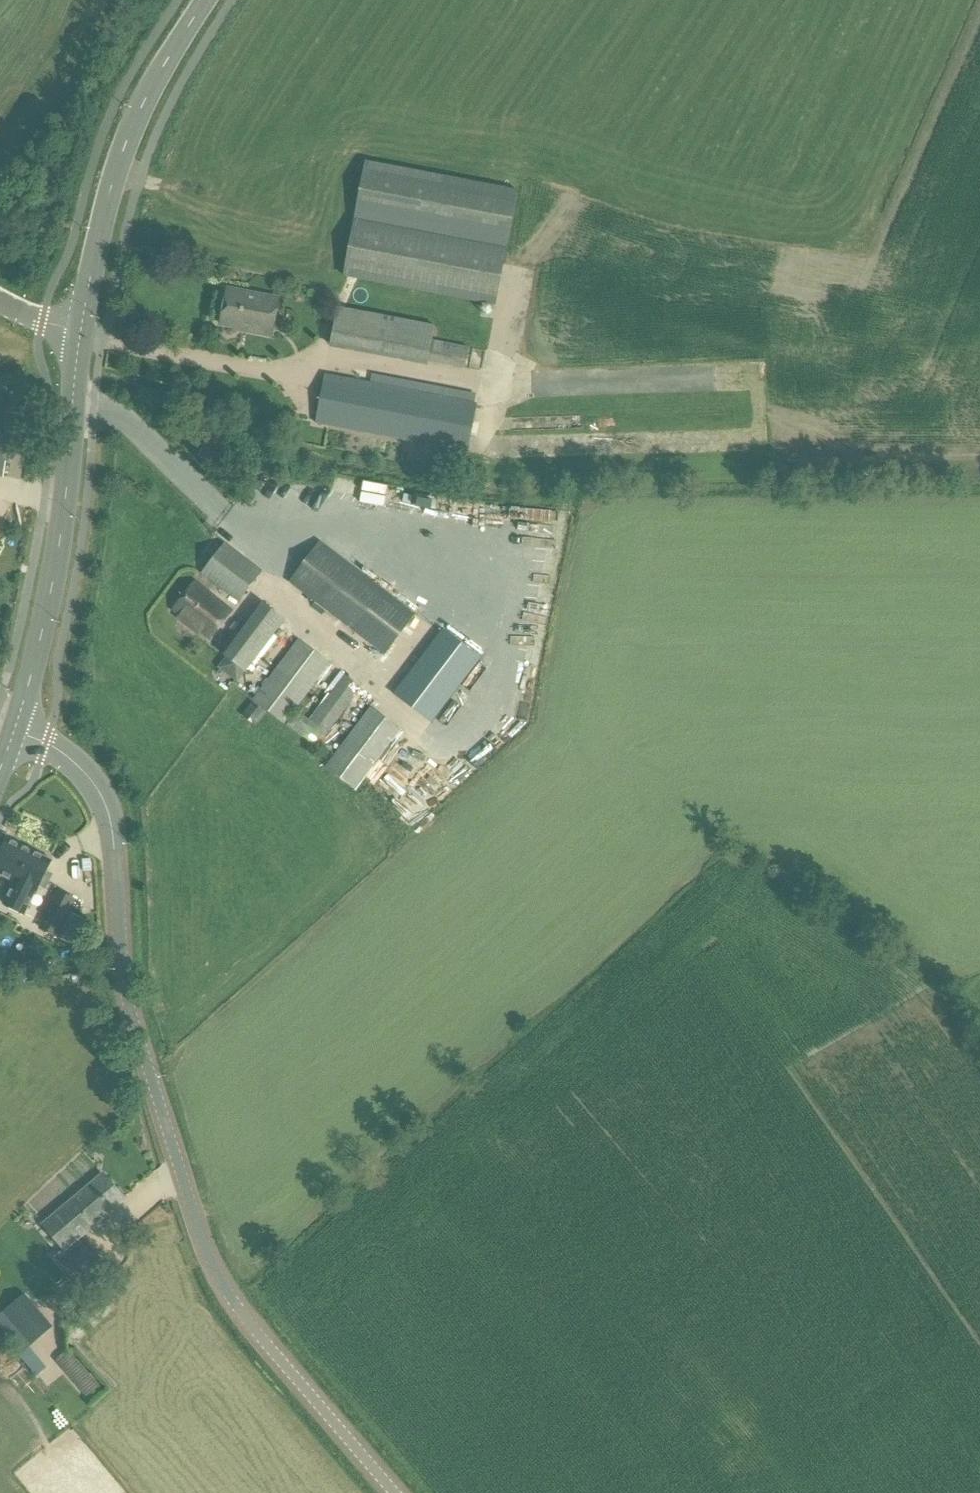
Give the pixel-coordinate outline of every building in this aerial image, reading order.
[(367,165),(346,274),(498,304),(519,194),(367,165)] [(229,288),(222,326),(236,329),(236,330),(273,338),(281,299),(229,288)] [(339,308),(333,342),(467,369),(471,348),(434,341),(437,327),(339,308)] [(327,375),(318,423),(469,452),(478,404),(476,403),(478,395),(374,375),(372,384),(327,375)] [(5,478),(14,439),(0,437),(0,477),(5,478)] [(414,613),(322,543),(322,542),(321,541),(320,542),(321,543),(291,582),(290,581),(289,582),(291,583),(345,624),(384,653),(384,654),(385,655),(386,654),(385,653),(415,614),(415,615),(416,614),(415,613),(414,613)] [(226,544),(203,574),(239,602),(262,571),(226,544)] [(196,583),(175,610),(182,615),(180,618),(200,633),(202,630),(212,638),(232,611),(196,583)] [(477,661),(441,633),(392,697),(429,724),(477,661)] [(358,688),(323,661),(289,635),(290,635),(288,634),(287,635),(288,636),(258,674),(257,675),(258,676),(259,675),(293,701),(327,728),(328,729),(329,728),(328,728),(341,711),(358,689),(359,689),(360,688),(358,687),(358,688)] [(353,790),(392,724),(375,714),(335,780),(353,790)] [(438,741),(431,746),(444,763),(450,758),(438,741)] [(0,859),(0,874),(17,882),(6,904),(26,914),(42,880),(48,883),(52,875),(46,872),(51,861),(9,841),(0,859)] [(59,892),(42,928),(72,941),(81,922),(70,917),(77,901),(59,892)] [(104,1174),(44,1225),(65,1249),(56,1256),(79,1283),(104,1261),(90,1244),(86,1248),(79,1240),(125,1200),(104,1174)] [(0,1316),(0,1327),(39,1375),(48,1368),(31,1346),(54,1328),(26,1294),(0,1316)] [(20,1358),(0,1337),(0,1376),(20,1358)]
